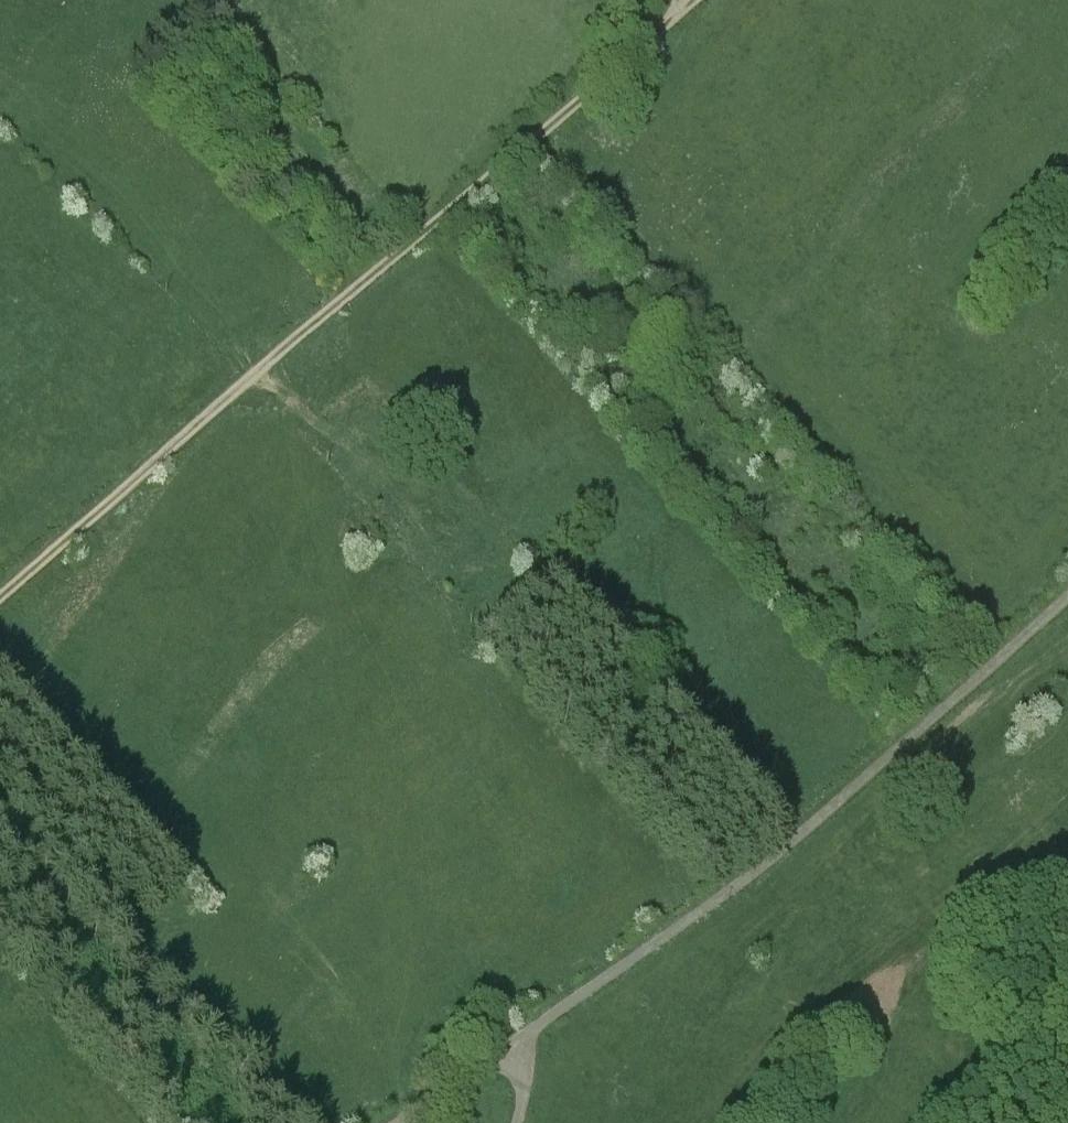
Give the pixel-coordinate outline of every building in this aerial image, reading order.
[(515,577),(537,569),(528,543),(506,551),(515,577)]
